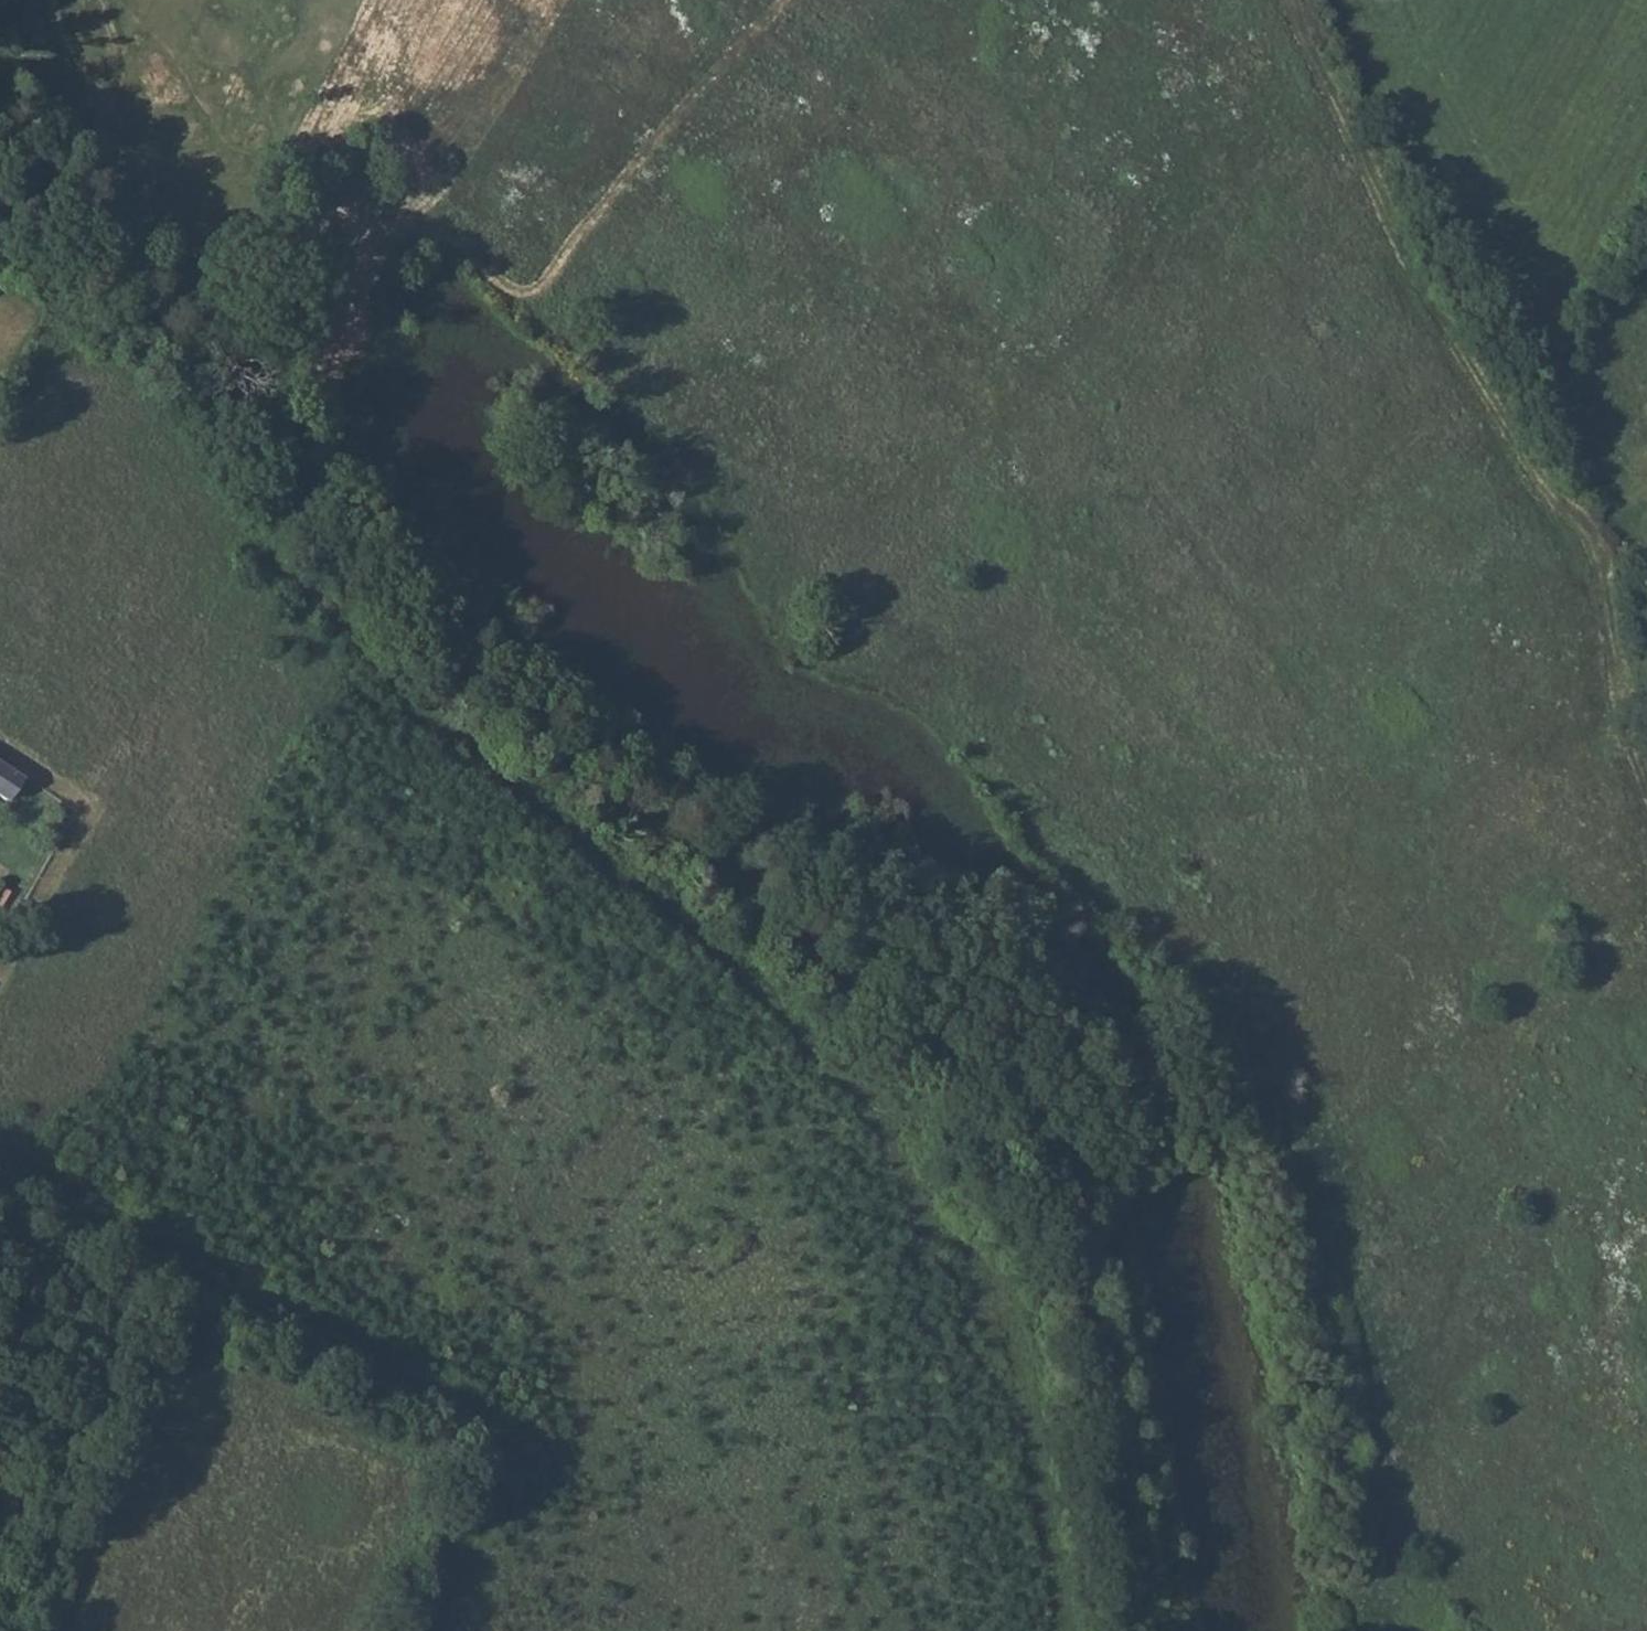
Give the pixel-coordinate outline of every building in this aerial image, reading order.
[(9,801),(25,775),(0,759),(0,795),(9,801)]
